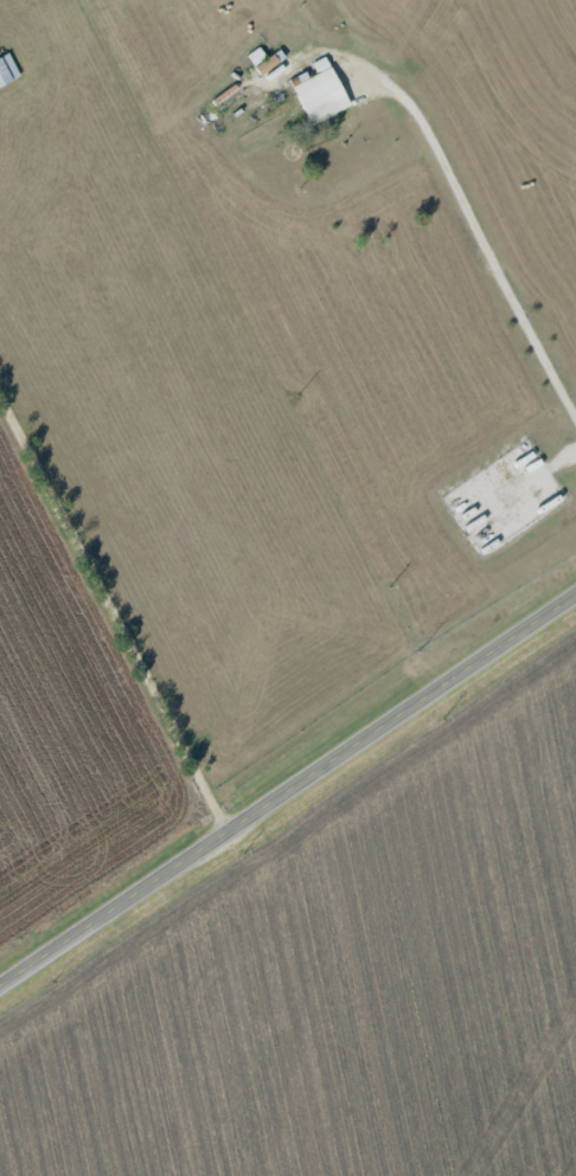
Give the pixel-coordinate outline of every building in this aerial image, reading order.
[(18,78),(8,53),(0,57),(0,85),(18,78)] [(348,107),(326,56),(310,63),(313,71),(290,82),(309,124),(348,107)]
